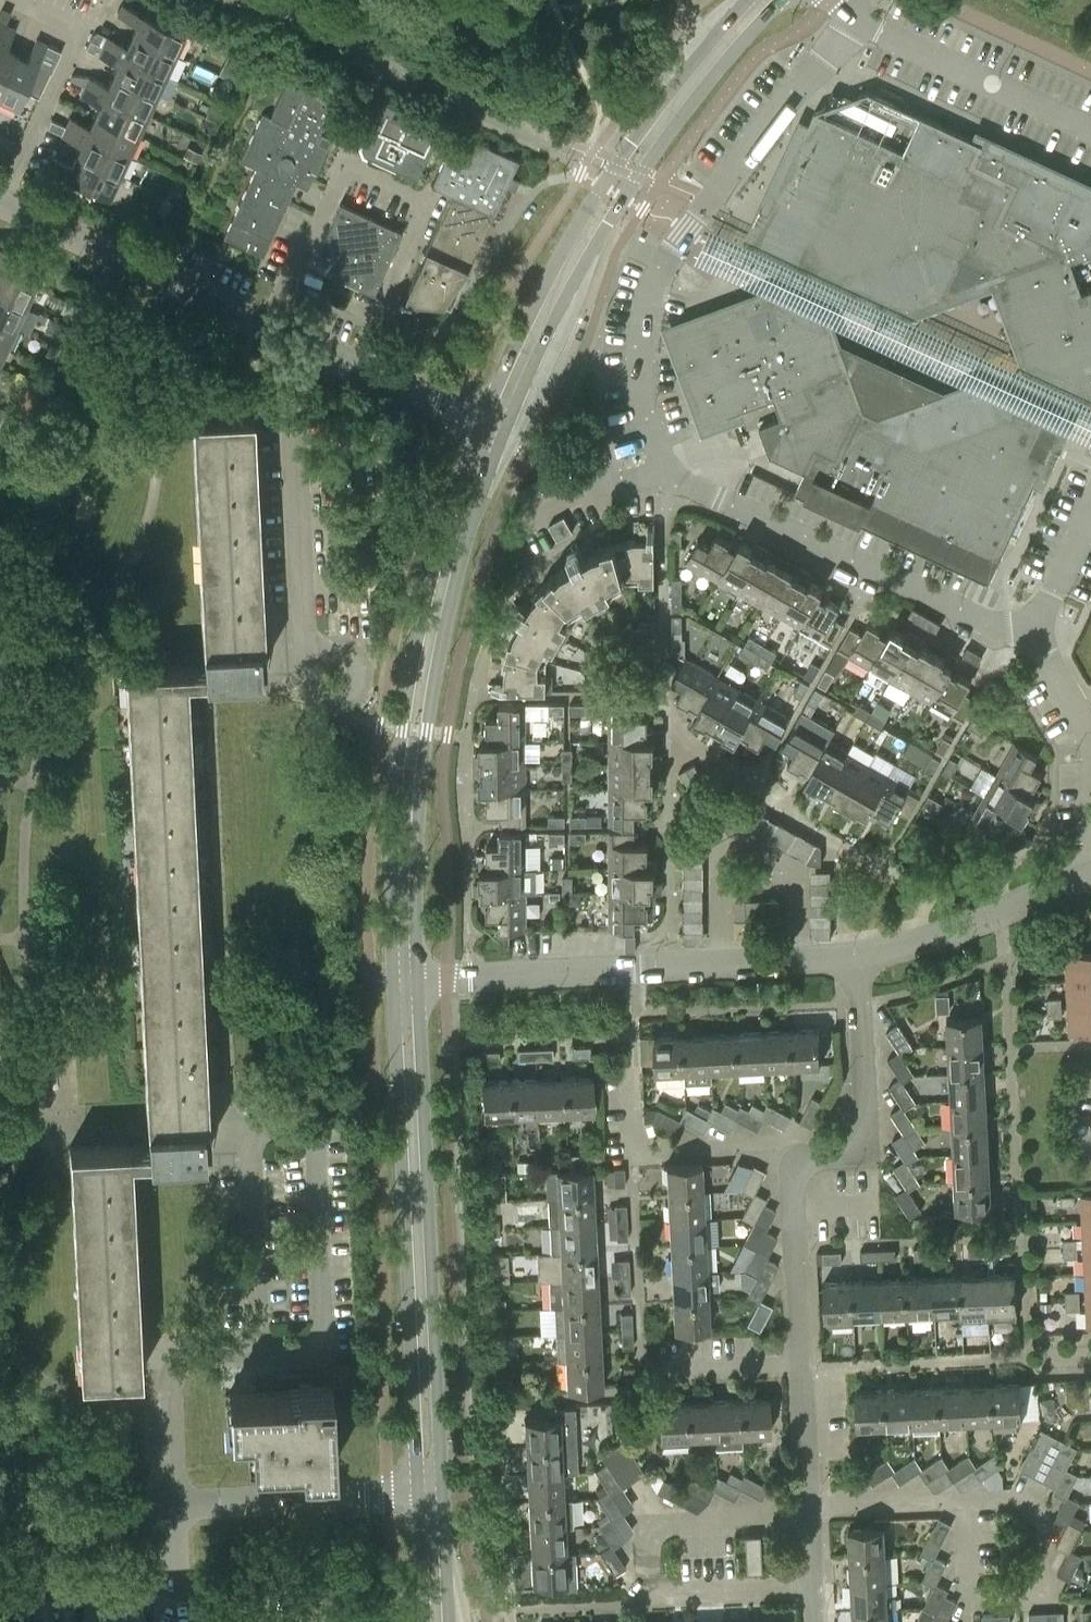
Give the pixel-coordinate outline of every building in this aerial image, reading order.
[(138,24),(133,34),(176,54),(186,34),(123,4),(118,15),(138,24)] [(3,6),(0,12),(0,21),(6,23),(12,10),(3,6)] [(18,53),(6,47),(15,28),(7,24),(0,38),(0,91),(18,53)] [(91,40),(103,46),(108,36),(100,32),(94,35),(91,40)] [(166,75),(176,54),(133,34),(128,45),(108,36),(103,46),(166,75)] [(18,53),(0,91),(0,97),(18,106),(26,90),(38,95),(50,69),(38,64),(48,43),(37,38),(28,58),(18,53)] [(157,95),(166,75),(103,46),(91,40),(88,49),(95,52),(96,50),(101,52),(99,55),(119,64),(113,75),(157,95)] [(234,79),(237,72),(221,65),(218,71),(234,79)] [(70,79),(85,86),(148,115),(157,95),(113,75),(109,85),(89,76),(72,74),(70,79)] [(323,97),(287,81),(271,116),(262,112),(240,160),(255,167),(223,237),(262,255),(296,183),(300,185),(302,181),(308,183),(330,136),(320,132),(331,108),(320,103),(323,97)] [(138,135),(148,115),(85,86),(81,95),(100,104),(95,115),(138,135)] [(755,240),(786,254),(841,279),(906,309),(999,275),(1003,286),(1031,364),(1080,386),(1090,391),(1090,290),(1083,293),(1079,283),(1075,272),(1071,261),(1090,254),(1090,193),(869,90),(815,110),(755,240)] [(213,100),(205,117),(216,122),(224,105),(213,100)] [(441,129),(386,103),(380,105),(360,147),(364,155),(418,180),(441,129)] [(66,126),(129,155),(138,135),(95,115),(90,125),(71,116),(66,126)] [(216,123),(205,118),(201,127),(212,131),(216,123)] [(66,127),(51,120),(47,129),(62,136),(66,127)] [(119,176),(129,155),(66,126),(66,127),(62,136),(81,145),(76,155),(119,176)] [(432,186),(451,195),(493,214),(507,186),(511,189),(516,179),(511,177),(519,161),(457,132),(432,186)] [(189,145),(184,156),(197,162),(202,151),(189,145)] [(47,167),(110,197),(119,176),(76,155),(71,166),(52,157),(47,167)] [(451,195),(426,249),(401,301),(428,303),(430,299),(450,308),(462,280),(461,279),(467,268),(468,268),(493,214),(451,195)] [(312,266),(329,273),(374,294),(402,232),(341,204),(312,266)] [(35,285),(44,265),(0,244),(0,269),(35,285)] [(35,285),(0,269),(0,294),(25,306),(35,285)] [(25,306),(0,294),(0,319),(16,326),(25,306)] [(764,299),(675,331),(707,422),(731,413),(732,413),(774,398),(781,418),(760,427),(770,455),(799,468),(805,471),(796,491),(795,492),(988,582),(998,561),(1058,432),(1013,411),(971,392),(943,402),(834,351),(825,327),(764,299)] [(77,319),(83,307),(76,304),(71,316),(77,319)] [(6,346),(16,326),(0,319),(0,343),(6,346)] [(73,327),(64,323),(58,336),(67,340),(68,341),(73,327)] [(29,382),(23,395),(39,402),(45,389),(44,389),(29,382)] [(252,411),(191,414),(191,416),(198,416),(210,662),(204,662),(204,664),(237,662),(238,684),(260,683),(246,414),(253,413),(252,411)] [(558,539),(572,531),(564,516),(549,525),(558,539)] [(487,684),(487,690),(489,690),(489,691),(552,691),(552,675),(547,675),(547,661),(556,645),(560,647),(573,625),(568,623),(575,610),(589,603),(592,607),(616,593),(613,589),(625,582),(640,582),(640,587),(655,587),(655,524),(654,524),(654,523),(648,523),(648,524),(648,540),(632,540),(631,538),(598,547),(599,549),(585,557),(577,543),(576,544),(575,542),(570,545),(571,546),(571,547),(579,561),(560,573),(559,571),(534,594),(536,596),(528,610),(514,601),(514,602),(513,602),(510,606),(511,607),(511,608),(525,616),(514,635),(511,634),(503,667),(505,668),(505,684),(489,684),(487,684)] [(672,529),(672,545),(682,545),(682,529),(672,529)] [(718,581),(741,541),(736,539),(732,544),(717,535),(710,546),(699,540),(686,562),(718,581)] [(756,550),(741,541),(718,581),(738,592),(764,547),(759,544),(756,550)] [(764,547),(738,592),(759,604),(781,565),(766,556),(769,550),(764,547)] [(797,574),(781,565),(759,604),(779,616),(805,571),(800,568),(797,574)] [(805,571),(779,616),(800,627),(822,588),(807,579),(810,574),(805,571)] [(672,594),(682,594),(682,578),(673,578),(672,594)] [(827,591),(822,588),(800,627),(832,646),(845,623),(833,617),(840,606),(824,597),(827,591)] [(672,609),(682,609),(682,594),(672,594),(672,609)] [(913,608),(909,616),(922,623),(927,616),(913,608)] [(682,638),(682,615),(673,615),(673,638),(682,638)] [(941,624),(927,616),(922,623),(936,631),(941,624)] [(655,629),(655,620),(640,621),(640,630),(655,629)] [(837,649),(870,668),(892,628),(887,625),(884,631),(868,622),(862,633),(850,627),(837,649)] [(632,623),(621,629),(625,637),(637,630),(632,623)] [(908,637),(892,628),(870,668),(890,679),(916,634),(911,631),(908,637)] [(613,644),(625,637),(621,629),(609,636),(613,644)] [(890,679),(910,691),(933,652),(918,643),(921,637),(916,634),(890,679)] [(750,636),(745,645),(759,652),(763,644),(750,636)] [(602,643),(595,655),(603,659),(610,647),(602,643)] [(777,652),(763,644),(759,652),(772,660),(777,652)] [(740,652),(754,660),(759,652),(745,645),(740,652)] [(968,647),(964,655),(977,663),(982,655),(968,647)] [(772,660),(759,652),(754,660),(768,668),(772,660)] [(949,661),(933,652),(910,691),(931,703),(953,663),(954,664),(957,658),(952,655),(949,661)] [(596,671),(603,659),(595,655),(589,666),(596,671)] [(690,713),(695,716),(717,677),(685,658),(672,681),(684,687),(677,699),(693,708),(690,713)] [(812,661),(805,674),(813,679),(820,666),(812,661)] [(177,1151),(203,1150),(180,665),(186,665),(186,663),(125,665),(125,668),(131,668),(152,1121),(146,1122),(146,1124),(153,1124),(153,1142),(147,1143),(147,1145),(177,1144),(177,1151)] [(959,666),(954,664),(953,663),(931,703),(963,721),(976,699),(965,692),(971,681),(955,672),(959,666)] [(826,669),(819,683),(826,687),(834,674),(826,669)] [(595,689),(595,675),(586,675),(586,690),(595,689)] [(737,688),(717,677),(695,716),(710,725),(707,731),(712,734),(737,688)] [(802,698),(810,684),(802,679),(794,693),(802,698)] [(720,731),(735,740),(758,700),(737,688),(712,734),(717,736),(720,731)] [(816,688),(808,701),(816,706),(824,692),(816,688)] [(790,719),(758,700),(735,740),(740,742),(744,737),(760,746),(766,734),(777,741),(778,740),(790,719)] [(549,712),(564,713),(564,703),(549,703),(549,712)] [(586,703),(570,703),(570,713),(586,713),(586,703)] [(858,703),(857,705),(853,712),(867,719),(872,711),(858,703)] [(480,742),(525,741),(525,704),(500,704),(500,717),(487,717),(487,736),(480,736),(480,742)] [(609,704),(609,741),(655,741),(655,735),(648,735),(648,717),(635,717),(635,704),(609,704)] [(800,777),(805,780),(828,740),(828,741),(835,729),(802,711),(783,744),(794,751),(788,762),(804,771),(800,777)] [(881,727),(885,720),(886,719),(872,711),(867,719),(881,727)] [(987,726),(973,718),(968,726),(982,734),(987,726)] [(944,736),(936,750),(944,754),(951,741),(944,736)] [(848,752),(828,741),(828,740),(805,780),(821,789),(817,794),(822,797),(848,752)] [(526,765),(525,741),(480,742),(480,759),(474,759),(474,765),(526,765)] [(655,759),(655,741),(609,741),(609,765),(661,764),(661,759),(655,759)] [(922,749),(910,742),(904,755),(916,761),(922,749)] [(1015,743),(996,775),(1036,797),(1039,792),(1033,789),(1042,773),(1031,767),(1037,755),(1015,743)] [(563,765),(572,765),(572,748),(563,748),(563,765)] [(869,764),(848,752),(822,797),(827,800),(831,794),(846,803),(869,764)] [(933,773),(941,760),(933,755),(925,769),(933,773)] [(951,757),(943,770),(951,775),(958,761),(951,757)] [(661,764),(609,765),(609,788),(655,788),(655,770),(661,770),(661,764)] [(686,768),(694,783),(702,778),(694,764),(686,768)] [(866,815),(889,775),(869,764),(846,803),(861,812),(858,818),(864,821),(867,815),(866,815)] [(526,788),(526,765),(474,765),(474,771),(480,771),(480,789),(526,788)] [(563,779),(565,779),(572,779),(572,765),(563,765),(563,779)] [(688,787),(694,783),(686,768),(679,772),(688,787)] [(921,794),(889,775),(866,815),(867,815),(871,818),(875,812),(891,821),(897,810),(908,816),(921,794)] [(1042,800),(1036,797),(996,775),(985,795),(1024,818),(1033,802),(1039,806),(1042,800)] [(526,826),(526,825),(526,788),(480,789),(480,794),(487,794),(487,813),(500,813),(500,826),(526,826)] [(635,825),(635,812),(648,812),(648,794),(655,794),(655,788),(609,788),(609,825),(635,825)] [(942,802),(929,795),(924,803),(938,810),(942,802)] [(1021,823),(1024,818),(985,795),(966,827),(988,840),(995,829),(1006,836),(1016,819),(1021,823)] [(750,827),(759,810),(754,807),(740,816),(745,824),(750,827)] [(565,825),(565,815),(549,815),(549,825),(565,825)] [(587,815),(570,815),(570,825),(587,825),(587,815)] [(565,831),(549,831),(549,841),(565,841),(565,831)] [(586,831),(570,832),(571,841),(586,841),(586,831)] [(487,845),(487,859),(487,864),(480,864),(480,870),(526,869),(526,832),(500,832),(500,845),(487,845)] [(609,832),(609,869),(655,869),(655,863),(648,863),(648,845),(635,845),(635,832),(609,832)] [(684,855),(703,855),(703,848),(699,839),(683,848),(684,855)] [(822,845),(817,843),(807,860),(812,863),(821,863),(822,845)] [(551,857),(551,867),(563,867),(563,857),(551,857)] [(474,887),(474,894),(480,894),(480,893),(526,893),(536,893),(536,869),(526,869),(480,870),(480,887),(474,887)] [(655,887),(655,869),(609,869),(609,893),(655,892),(655,893),(662,893),(662,887),(655,887)] [(573,876),(565,876),(563,876),(563,892),(573,892),(573,876)] [(655,898),(655,893),(655,892),(609,893),(609,930),(635,930),(635,917),(648,917),(648,898),(655,898)] [(480,893),(480,894),(480,899),(487,899),(487,917),(500,917),(500,930),(526,930),(526,893),(480,893)] [(551,894),(551,903),(559,903),(559,894),(551,894)] [(636,934),(626,934),(626,950),(636,949),(636,934)] [(510,951),(510,935),(500,935),(500,950),(510,951)] [(1067,981),(1090,980),(1090,953),(1066,954),(1067,981)] [(1060,964),(1059,954),(1045,955),(1046,965),(1060,964)] [(1068,1007),(1090,1006),(1090,980),(1067,981),(1068,1007)] [(1047,998),(1048,1007),(1062,1007),(1061,997),(1047,998)] [(1068,1007),(1069,1033),(1090,1032),(1090,1006),(1068,1007)] [(1062,1016),(1062,1007),(1048,1007),(1048,1016),(1062,1016)] [(946,1017),(947,1045),(984,1044),(982,1016),(946,1017)] [(887,1032),(899,1051),(902,1055),(913,1047),(898,1024),(887,1032)] [(790,1029),(791,1065),(820,1063),(818,1028),(790,1029)] [(766,1066),(791,1065),(790,1029),(764,1031),(766,1066)] [(739,1067),(766,1066),(764,1031),(737,1032),(739,1067)] [(711,1069),(739,1067),(737,1032),(709,1033),(711,1069)] [(685,1070),(711,1069),(709,1033),(683,1035),(685,1070)] [(686,1084),(685,1070),(683,1035),(655,1036),(658,1085),(686,1084)] [(985,1070),(984,1044),(947,1045),(949,1071),(985,1070)] [(589,1045),(572,1046),(572,1057),(590,1056),(589,1045)] [(535,1048),(518,1049),(518,1060),(535,1059),(535,1048)] [(535,1048),(535,1059),(553,1058),(553,1048),(535,1048)] [(480,1051),(481,1062),(499,1061),(498,1050),(480,1051)] [(915,1074),(902,1055),(899,1051),(888,1059),(901,1078),(903,1082),(915,1074)] [(949,1071),(950,1098),(986,1097),(985,1070),(949,1071)] [(591,1074),(563,1076),(564,1112),(593,1110),(591,1074)] [(538,1113),(564,1112),(563,1076),(536,1077),(538,1113)] [(511,1115),(538,1113),(536,1077),(509,1079),(511,1115)] [(889,1086),(902,1106),(905,1109),(916,1101),(903,1082),(901,1078),(889,1086)] [(483,1116),(511,1115),(509,1079),(481,1080),(483,1116)] [(800,1121),(813,1128),(825,1102),(813,1096),(800,1121)] [(988,1124),(986,1097),(950,1098),(952,1126),(988,1124)] [(707,1118),(711,1121),(732,1131),(738,1119),(734,1117),(739,1108),(726,1102),(722,1110),(714,1106),(712,1109),(707,1118)] [(741,1105),(739,1108),(734,1117),(738,1119),(759,1130),(765,1118),(761,1116),(765,1109),(753,1103),(750,1109),(741,1105)] [(768,1103),(765,1109),(761,1116),(765,1118),(785,1129),(792,1116),(768,1103)] [(891,1113),(904,1133),(905,1136),(917,1128),(905,1109),(902,1106),(891,1113)] [(687,1107),(680,1119),(680,1120),(684,1122),(705,1133),(711,1121),(707,1118),(696,1112),(687,1107)] [(680,1120),(680,1119),(660,1109),(644,1109),(645,1122),(653,1122),(678,1134),(684,1122),(680,1120)] [(952,1126),(953,1153),(989,1151),(988,1124),(952,1126)] [(926,1141),(917,1128),(905,1136),(904,1133),(893,1140),(905,1160),(908,1163),(919,1156),(914,1149),(926,1141)] [(129,1143),(69,1146),(69,1149),(75,1149),(86,1373),(80,1373),(80,1376),(141,1373),(140,1370),(135,1370),(124,1146),(130,1146),(129,1143)] [(991,1179),(989,1151),(953,1153),(954,1180),(991,1179)] [(500,1160),(485,1160),(486,1172),(501,1171),(500,1160)] [(893,1167),(906,1187),(909,1190),(921,1183),(908,1163),(905,1160),(893,1167)] [(516,1170),(531,1170),(531,1161),(516,1161),(516,1170)] [(665,1164),(667,1192),(703,1190),(701,1162),(665,1164)] [(740,1189),(752,1195),(754,1191),(765,1171),(753,1164),(740,1189)] [(614,1186),(625,1185),(624,1167),(613,1167),(614,1186)] [(555,1170),(557,1197),(592,1195),(591,1168),(555,1170)] [(485,1195),(502,1195),(501,1173),(484,1174),(485,1195)] [(991,1179),(954,1180),(956,1208),(992,1206),(991,1179)] [(906,1187),(895,1194),(910,1217),(922,1210),(909,1190),(906,1187)] [(704,1217),(703,1190),(667,1192),(668,1219),(704,1217)] [(752,1195),(741,1216),(753,1222),(755,1218),(756,1219),(766,1198),(754,1191),(752,1195)] [(1090,1221),(1090,1194),(1081,1194),(1083,1221),(1090,1221)] [(592,1195),(557,1197),(548,1197),(549,1224),(594,1222),(592,1195)] [(1075,1204),(1075,1195),(1061,1195),(1061,1205),(1075,1204)] [(626,1204),(615,1205),(616,1221),(627,1220),(626,1204)] [(668,1219),(670,1246),(706,1244),(704,1217),(668,1219)] [(768,1225),(756,1219),(755,1218),(753,1222),(743,1243),(755,1249),(757,1245),(768,1225)] [(627,1239),(627,1220),(616,1221),(617,1240),(627,1239)] [(498,1236),(498,1221),(488,1222),(489,1237),(498,1236)] [(1084,1247),(1090,1247),(1090,1221),(1083,1221),(1084,1247)] [(551,1252),(559,1251),(595,1250),(594,1222),(549,1224),(551,1252)] [(1063,1239),(1063,1248),(1077,1247),(1077,1238),(1063,1239)] [(1004,1254),(1003,1243),(985,1244),(985,1255),(1004,1254)] [(707,1271),(706,1244),(670,1246),(671,1273),(707,1271)] [(969,1256),(985,1255),(985,1244),(968,1245),(969,1256)] [(757,1276),(759,1272),(769,1252),(757,1245),(755,1249),(744,1270),(756,1276),(757,1276)] [(932,1258),(932,1246),(914,1247),(915,1258),(932,1258)] [(950,1257),(949,1246),(932,1246),(932,1258),(950,1257)] [(1078,1257),(1077,1247),(1063,1248),(1064,1257),(1078,1257)] [(878,1249),(878,1260),(896,1259),(895,1248),(878,1249)] [(878,1249),(860,1250),(861,1261),(878,1260),(878,1249)] [(597,1276),(595,1250),(559,1251),(551,1252),(551,1253),(549,1279),(597,1276)] [(841,1251),(823,1252),(824,1262),(842,1262),(841,1251)] [(503,1254),(489,1255),(490,1271),(504,1270),(503,1254)] [(629,1258),(628,1258),(618,1258),(618,1275),(629,1275),(629,1258)] [(671,1273),(673,1301),(709,1299),(707,1271),(671,1273)] [(771,1279),(759,1272),(757,1276),(756,1276),(745,1297),(757,1303),(758,1303),(760,1299),(771,1279)] [(986,1273),(989,1319),(1017,1317),(1015,1272),(986,1273)] [(962,1320),(989,1319),(986,1273),(960,1274),(962,1310),(962,1320)] [(935,1311),(962,1310),(960,1274),(933,1276),(935,1311)] [(630,1293),(629,1275),(618,1275),(619,1293),(630,1293)] [(555,1306),(598,1304),(597,1276),(549,1279),(550,1306),(555,1306)] [(909,1313),(935,1311),(933,1276),(907,1277),(909,1313)] [(881,1314),(909,1313),(907,1277),(879,1278),(881,1314)] [(854,1315),(881,1314),(879,1278),(852,1280),(854,1315)] [(827,1317),(832,1316),(833,1325),(855,1324),(854,1315),(852,1280),(825,1281),(827,1317)] [(1065,1291),(1066,1300),(1080,1300),(1079,1290),(1065,1291)] [(491,1300),(492,1310),(504,1309),(503,1299),(491,1300)] [(711,1325),(709,1299),(673,1301),(675,1327),(711,1325)] [(757,1303),(747,1324),(759,1330),(772,1305),(760,1299),(758,1303),(757,1303)] [(1080,1309),(1080,1300),(1066,1300),(1066,1310),(1080,1309)] [(599,1330),(598,1304),(555,1306),(556,1332),(599,1330)] [(621,1329),(632,1328),(631,1312),(620,1312),(621,1329)] [(633,1347),(632,1328),(621,1329),(622,1347),(633,1347)] [(601,1357),(599,1330),(556,1332),(557,1359),(565,1359),(601,1357)] [(565,1359),(566,1387),(602,1385),(601,1357),(565,1359)] [(505,1376),(505,1361),(494,1362),(494,1376),(505,1376)] [(634,1366),(623,1366),(624,1385),(635,1384),(634,1366)] [(290,1389),(278,1390),(229,1392),(230,1426),(250,1425),(251,1457),(300,1455),(301,1464),(335,1463),(331,1381),(298,1383),(298,1392),(290,1392),(290,1389)] [(992,1383),(995,1419),(1022,1418),(1020,1381),(992,1383)] [(968,1421),(995,1419),(992,1383),(966,1384),(968,1421)] [(941,1422),(968,1421),(966,1384),(939,1385),(941,1422)] [(914,1423),(941,1422),(939,1385),(912,1387),(914,1423)] [(887,1425),(914,1423),(912,1387),(885,1388),(887,1425)] [(859,1426),(887,1425),(885,1388),(858,1389),(859,1426)] [(739,1397),(741,1434),(769,1432),(767,1396),(739,1397)] [(742,1445),(741,1434),(739,1397),(713,1398),(715,1435),(715,1447),(742,1445)] [(687,1436),(715,1435),(713,1398),(685,1400),(687,1436)] [(687,1444),(687,1436),(685,1400),(658,1401),(660,1445),(687,1444)] [(524,1419),(526,1473),(562,1471),(559,1417),(524,1419)] [(1020,1469),(1034,1476),(1053,1435),(1041,1428),(1020,1469)] [(1064,1441),(1053,1435),(1034,1476),(1046,1482),(1064,1441)] [(601,1453),(607,1462),(622,1485),(645,1471),(629,1448),(624,1439),(601,1453)] [(1046,1482),(1056,1487),(1057,1488),(1067,1468),(1077,1447),(1064,1441),(1046,1482)] [(981,1479),(1002,1466),(1004,1464),(996,1453),(977,1465),(977,1466),(973,1468),(980,1479),(981,1479)] [(969,1454),(950,1467),(946,1469),(953,1481),(973,1468),(977,1466),(977,1465),(969,1454)] [(950,1467),(942,1455),(923,1468),(923,1469),(919,1471),(927,1482),(946,1469),(950,1467)] [(900,1483),(919,1471),(923,1469),(923,1468),(915,1457),(897,1469),(892,1472),(900,1483)] [(897,1469),(889,1458),(865,1473),(873,1485),(892,1472),(897,1469)] [(595,1470),(607,1490),(608,1490),(610,1493),(622,1485),(607,1462),(595,1470)] [(1079,1474),(1067,1468),(1057,1488),(1056,1487),(1053,1493),(1065,1499),(1066,1499),(1068,1495),(1079,1474)] [(563,1499),(562,1471),(526,1473),(527,1500),(563,1499)] [(734,1500),(741,1488),(737,1486),(741,1477),(730,1471),(725,1480),(716,1475),(710,1487),(714,1489),(734,1500)] [(743,1474),(741,1477),(737,1486),(741,1488),(761,1499),(768,1486),(743,1474)] [(710,1487),(689,1477),(683,1489),(687,1491),(707,1502),(714,1489),(710,1487)] [(680,1503),(687,1491),(683,1489),(683,1488),(663,1478),(656,1490),(680,1503)] [(623,1513),(610,1493),(608,1490),(607,1490),(596,1497),(609,1517),(612,1520),(623,1513)] [(1054,1519),(1067,1526),(1068,1526),(1070,1522),(1080,1501),(1068,1495),(1066,1499),(1065,1499),(1054,1519)] [(529,1527),(564,1526),(574,1525),(573,1498),(563,1499),(527,1500),(529,1527)] [(921,1553),(923,1555),(934,1560),(935,1556),(952,1523),(940,1516),(921,1553)] [(609,1517),(597,1524),(610,1544),(611,1544),(613,1547),(624,1540),(612,1520),(609,1517)] [(1081,1528),(1070,1522),(1068,1526),(1067,1526),(1056,1546),(1068,1552),(1069,1553),(1070,1549),(1081,1528)] [(566,1552),(564,1526),(529,1527),(530,1554),(566,1553),(566,1552)] [(849,1529),(850,1556),(886,1554),(885,1527),(849,1529)] [(596,1537),(595,1544),(598,1549),(608,1543),(602,1533),(596,1537)] [(744,1535),(745,1546),(746,1572),(761,1571),(759,1534),(744,1535)] [(611,1544),(610,1544),(599,1551),(614,1575),(626,1567),(616,1552),(613,1547),(611,1544)] [(1069,1553),(1068,1552),(1057,1573),(1070,1580),(1083,1555),(1070,1549),(1069,1553)] [(558,1581),(559,1589),(577,1588),(575,1552),(566,1552),(566,1553),(530,1554),(531,1582),(558,1581)] [(887,1581),(886,1554),(850,1556),(851,1583),(887,1581)] [(947,1562),(935,1556),(934,1560),(923,1555),(921,1559),(930,1564),(922,1580),(934,1586),(934,1587),(937,1583),(947,1562)] [(851,1583),(853,1610),(889,1608),(887,1581),(851,1583)] [(923,1607),(936,1613),(938,1610),(946,1595),(949,1589),(937,1583),(934,1587),(934,1586),(923,1607)] [(938,1610),(936,1613),(931,1621),(947,1621),(958,1601),(946,1595),(938,1610)] [(889,1608),(853,1610),(853,1621),(889,1621),(889,1608)] [(1083,1610),(1083,1621),(1090,1620),(1090,1609),(1083,1610)] [(1029,1612),(1030,1621),(1047,1621),(1046,1611),(1029,1612)] [(1047,1621),(1059,1621),(1065,1621),(1064,1611),(1046,1611),(1047,1621)] [(1010,1613),(982,1615),(982,1621),(1010,1621),(1010,1613)]
